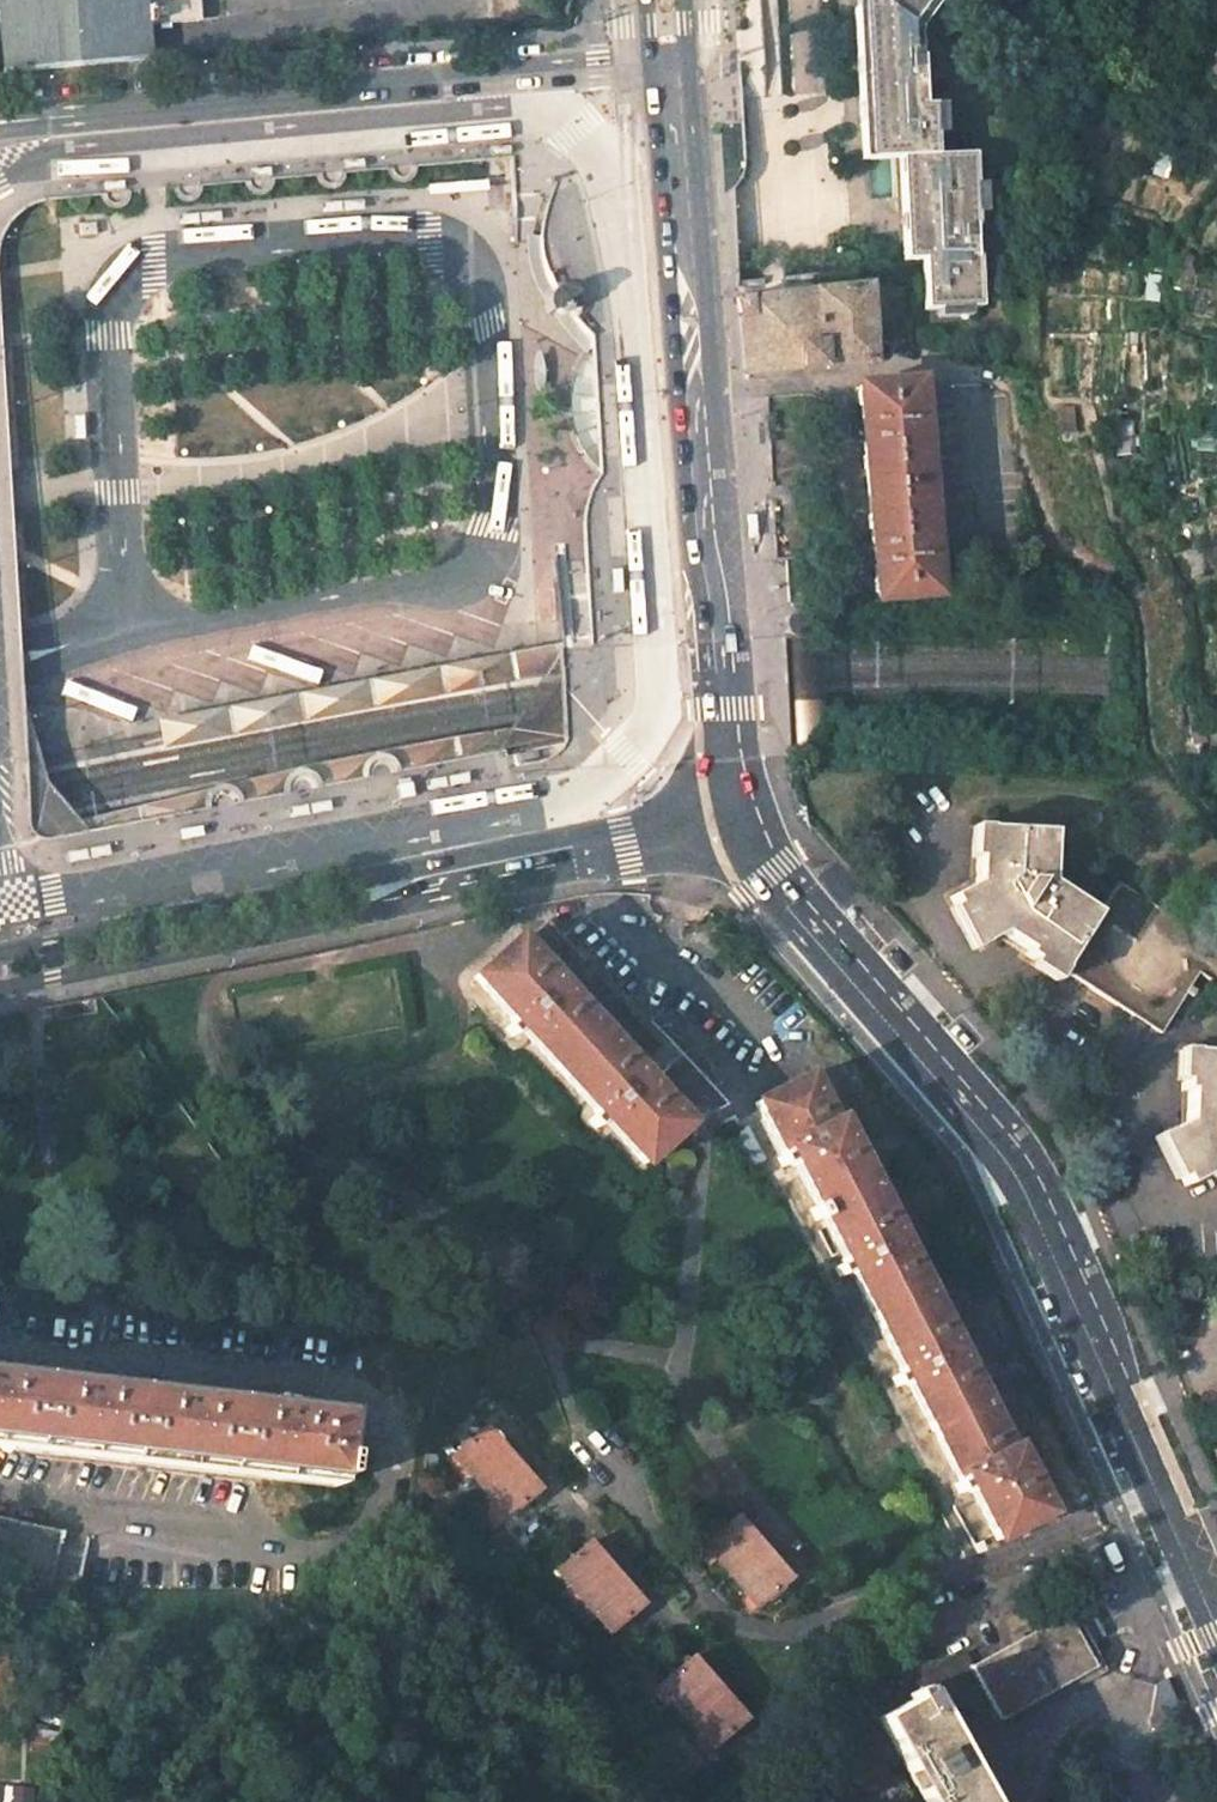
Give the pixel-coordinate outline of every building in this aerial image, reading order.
[(6,72),(136,61),(154,59),(151,24),(202,19),(201,0),(0,0),(0,14),(6,72)] [(932,110),(922,110),(917,30),(910,25),(881,4),(876,0),(875,0),(864,16),(865,50),(867,92),(870,163),(899,162),(905,263),(919,262),(924,315),(981,311),(972,159),(934,162),(932,110)] [(881,4),(910,25),(928,0),(876,0),(881,4)] [(491,147),(491,155),(512,154),(511,146),(491,147)] [(345,160),(345,167),(365,166),(365,158),(345,160)] [(251,169),(252,177),(272,176),(272,168),(251,169)] [(105,181),(105,189),(126,188),(125,180),(105,181)] [(323,207),(324,212),(365,209),(365,199),(323,202),(323,207)] [(182,218),(182,223),(222,220),(222,211),(181,214),(182,218)] [(572,313),(569,300),(568,290),(563,285),(557,283),(552,284),(546,289),(542,294),(541,299),(541,304),(544,310),(548,315),(555,319),(566,318),(572,313)] [(746,374),(874,363),(867,286),(740,299),(737,300),(739,310),(740,310),(746,374)] [(938,595),(921,381),(860,387),(878,600),(938,595)] [(86,438),(85,415),(75,416),(76,438),(81,438),(86,438)] [(746,515),(747,538),(758,537),(756,514),(746,515)] [(810,630),(810,621),(807,616),(800,612),(794,612),(788,616),(785,622),(785,625),(785,629),(787,634),(791,636),(795,638),(800,638),(805,637),(810,630)] [(507,658),(158,719),(163,745),(564,670),(560,649),(507,658)] [(48,778),(33,837),(38,857),(506,768),(546,761),(561,753),(564,747),(565,741),(567,729),(566,703),(565,677),(511,726),(496,728),(306,763),(82,818),(48,778)] [(429,780),(431,789),(472,782),(471,773),(429,780)] [(414,795),(412,779),(403,780),(395,781),(397,797),(414,795)] [(290,808),(291,817),(333,809),(331,800),(290,808)] [(181,828),(182,839),(206,836),(204,825),(181,828)] [(1051,882),(1053,831),(979,828),(976,883),(950,897),(976,947),(1002,933),(1028,950),(1025,955),(1059,975),(1063,968),(1099,913),(1051,882)] [(69,857),(70,861),(111,854),(110,845),(68,852),(69,857)] [(1119,883),(1099,913),(1063,968),(1162,1031),(1216,947),(1216,945),(1119,883)] [(576,952),(547,921),(527,940),(544,959),(539,964),(550,977),(576,952)] [(475,978),(644,1162),(685,1125),(636,1070),(597,1028),(577,1006),(550,977),(539,964),(516,940),(475,978)] [(604,982),(576,952),(550,977),(577,1006),(604,982)] [(623,1004),(604,982),(577,1006),(597,1028),(623,1004)] [(662,1046),(623,1004),(597,1028),(636,1070),(662,1046)] [(1183,1051),(1181,1090),(1186,1091),(1185,1122),(1158,1136),(1185,1186),(1211,1172),(1216,1176),(1216,1053),(1183,1051)] [(814,1091),(806,1078),(757,1104),(782,1154),(786,1152),(793,1166),(795,1166),(817,1206),(811,1208),(814,1215),(816,1220),(822,1217),(843,1258),(842,1258),(850,1275),(853,1275),(901,1367),(899,1368),(908,1385),(910,1384),(960,1479),(963,1478),(971,1492),(972,1491),(997,1539),(1047,1513),(1013,1448),(1008,1451),(836,1122),(831,1125),(814,1091)] [(254,1478),(255,1471),(334,1480),(335,1478),(341,1479),(344,1457),(338,1456),(342,1415),(0,1375),(0,1448),(254,1478)] [(498,1442),(485,1427),(453,1455),(456,1460),(471,1477),(480,1487),(514,1457),(499,1441),(498,1442)] [(528,1474),(514,1457),(480,1487),(491,1500),(506,1517),(507,1517),(539,1489),(526,1475),(528,1474)] [(471,1477),(456,1460),(449,1465),(464,1483),(471,1477)] [(506,1517),(491,1500),(477,1512),(491,1530),(506,1517)] [(749,1531),(736,1516),(703,1543),(704,1545),(715,1557),(731,1575),(764,1547),(750,1530),(749,1531)] [(0,1517),(0,1566),(54,1578),(59,1553),(64,1531),(0,1517)] [(601,1557),(588,1542),(557,1570),(584,1601),(617,1572),(603,1556),(601,1557)] [(715,1557),(704,1545),(698,1550),(708,1563),(715,1557)] [(778,1562),(764,1547),(731,1575),(746,1592),(757,1605),(757,1606),(768,1597),(790,1579),(777,1564),(778,1562)] [(85,1560),(59,1553),(54,1578),(79,1584),(85,1560)] [(631,1588),(617,1572),(584,1601),(611,1632),(642,1604),(630,1590),(631,1588)] [(114,1590),(79,1584),(75,1606),(89,1609),(110,1613),(114,1590)] [(594,1617),(569,1588),(562,1594),(587,1623),(594,1617)] [(757,1605),(746,1592),(739,1598),(750,1612),(757,1605)] [(1094,1667),(1065,1614),(1004,1647),(974,1664),(970,1666),(988,1700),(1000,1720),(1094,1667)] [(16,1700),(1,1651),(0,1651),(0,1704),(16,1700)] [(704,1672),(691,1657),(660,1685),(661,1685),(673,1698),(688,1715),(720,1687),(705,1670),(704,1672)] [(673,1698),(661,1685),(654,1692),(666,1705),(673,1698)] [(734,1702),(720,1687),(688,1715),(702,1730),(714,1743),(714,1744),(746,1717),(734,1704),(734,1702)] [(926,1692),(878,1717),(916,1786),(898,1795),(901,1801),(987,1801),(926,1692)] [(714,1743),(702,1730),(695,1736),(707,1749),(714,1743)] [(30,1784),(0,1787),(0,1801),(32,1801),(30,1784)]
